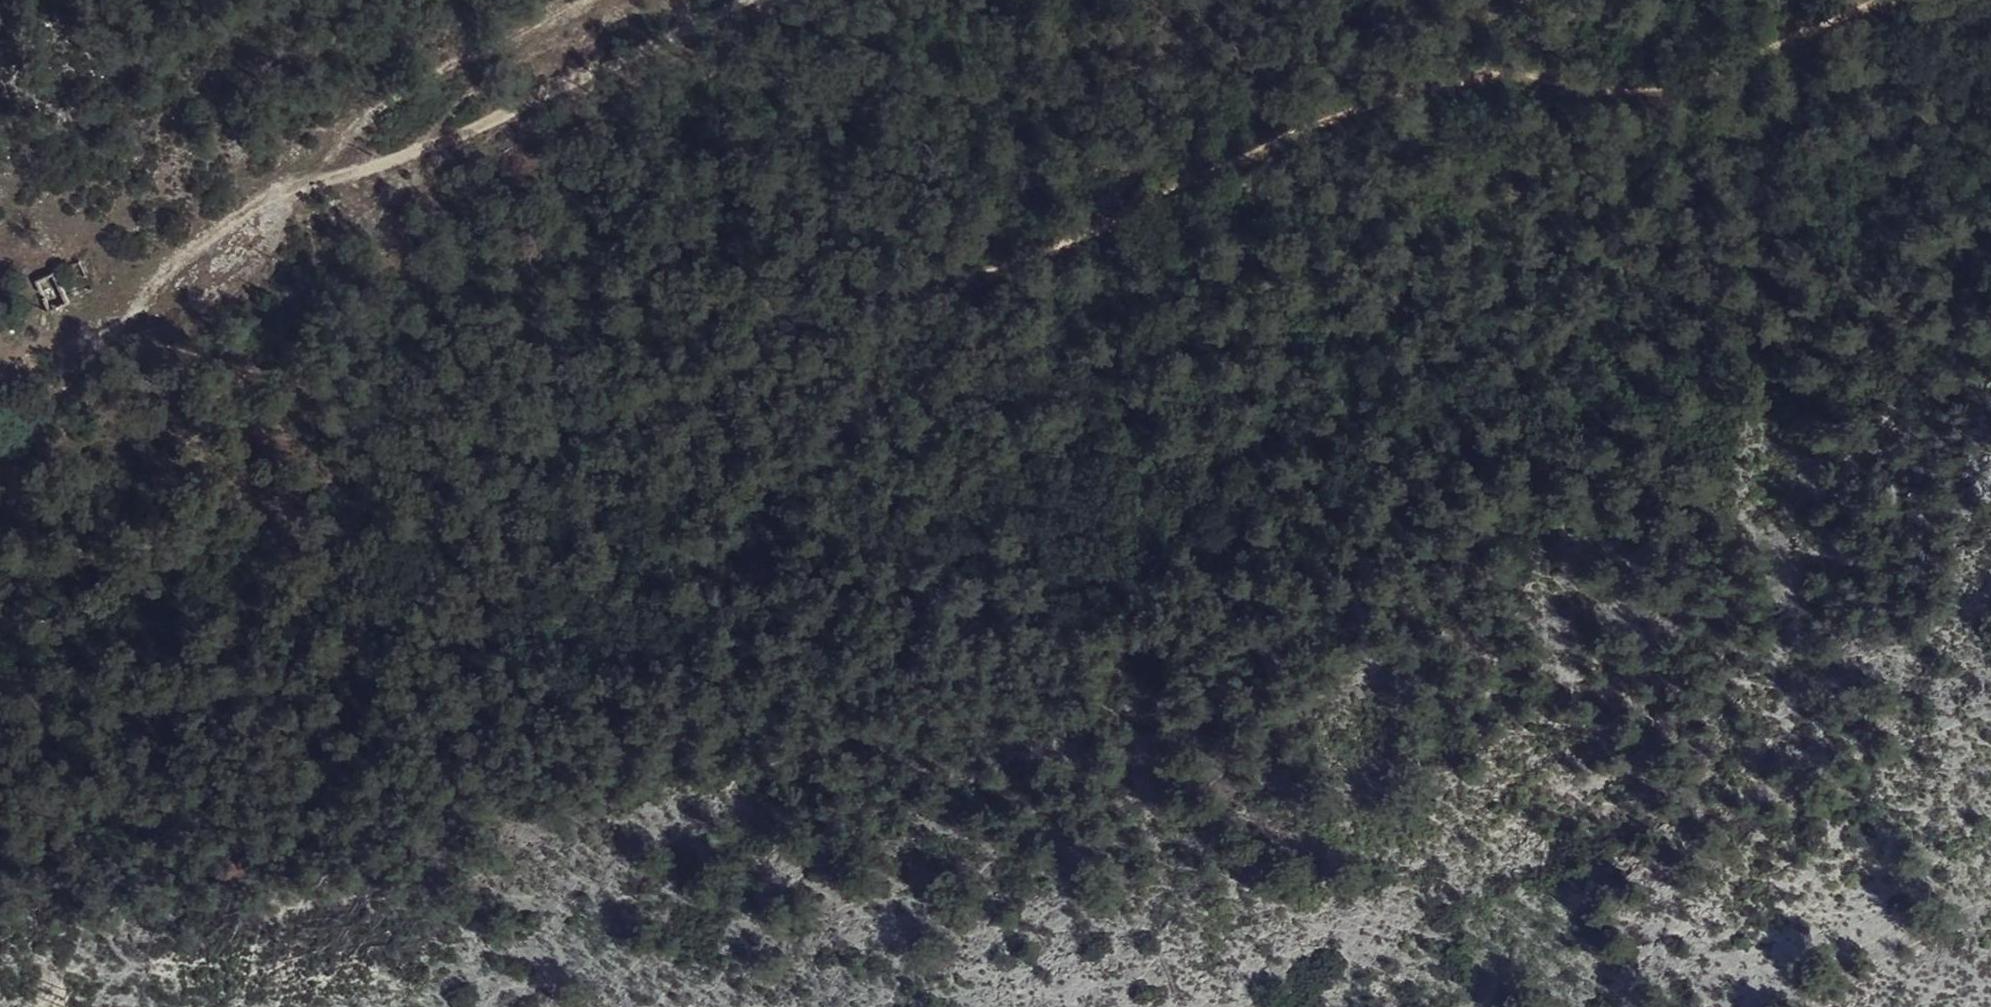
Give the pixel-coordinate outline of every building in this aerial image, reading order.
[(48,267),(28,275),(45,312),(64,302),(48,267)]
